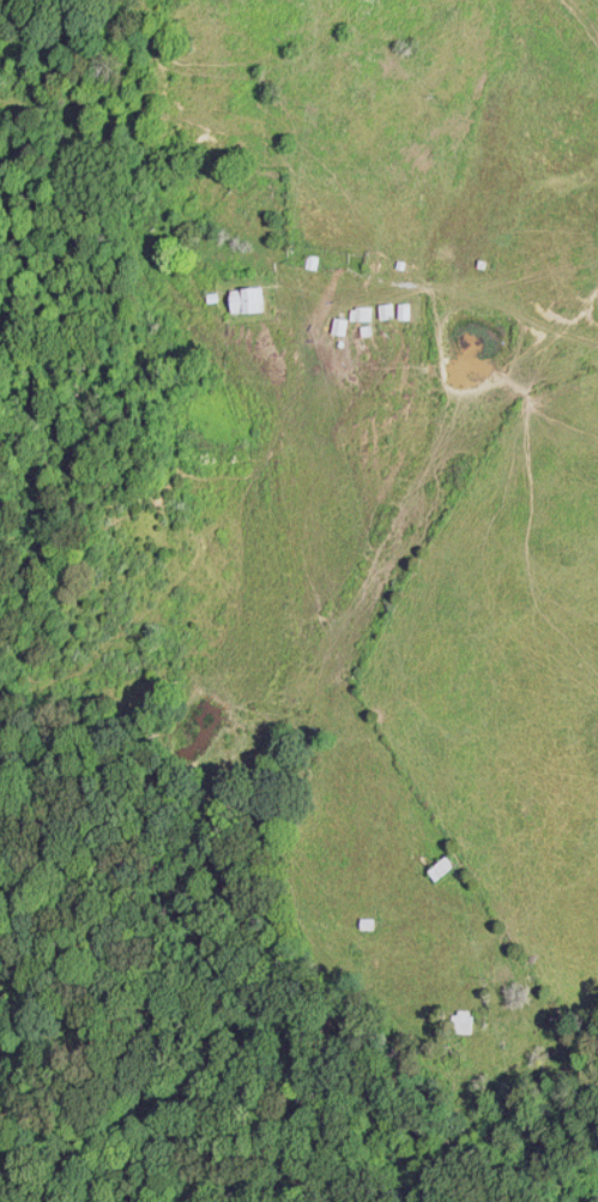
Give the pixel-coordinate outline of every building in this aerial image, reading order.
[(261,290),(229,290),(229,314),(261,314),(261,290)] [(368,310),(349,310),(349,322),(368,322),(368,310)] [(452,866),(444,855),(423,870),(432,881),(452,866)] [(368,919),(357,919),(357,927),(368,927),(368,919)] [(446,1031),(464,1031),(464,1008),(446,1008),(446,1031)]
